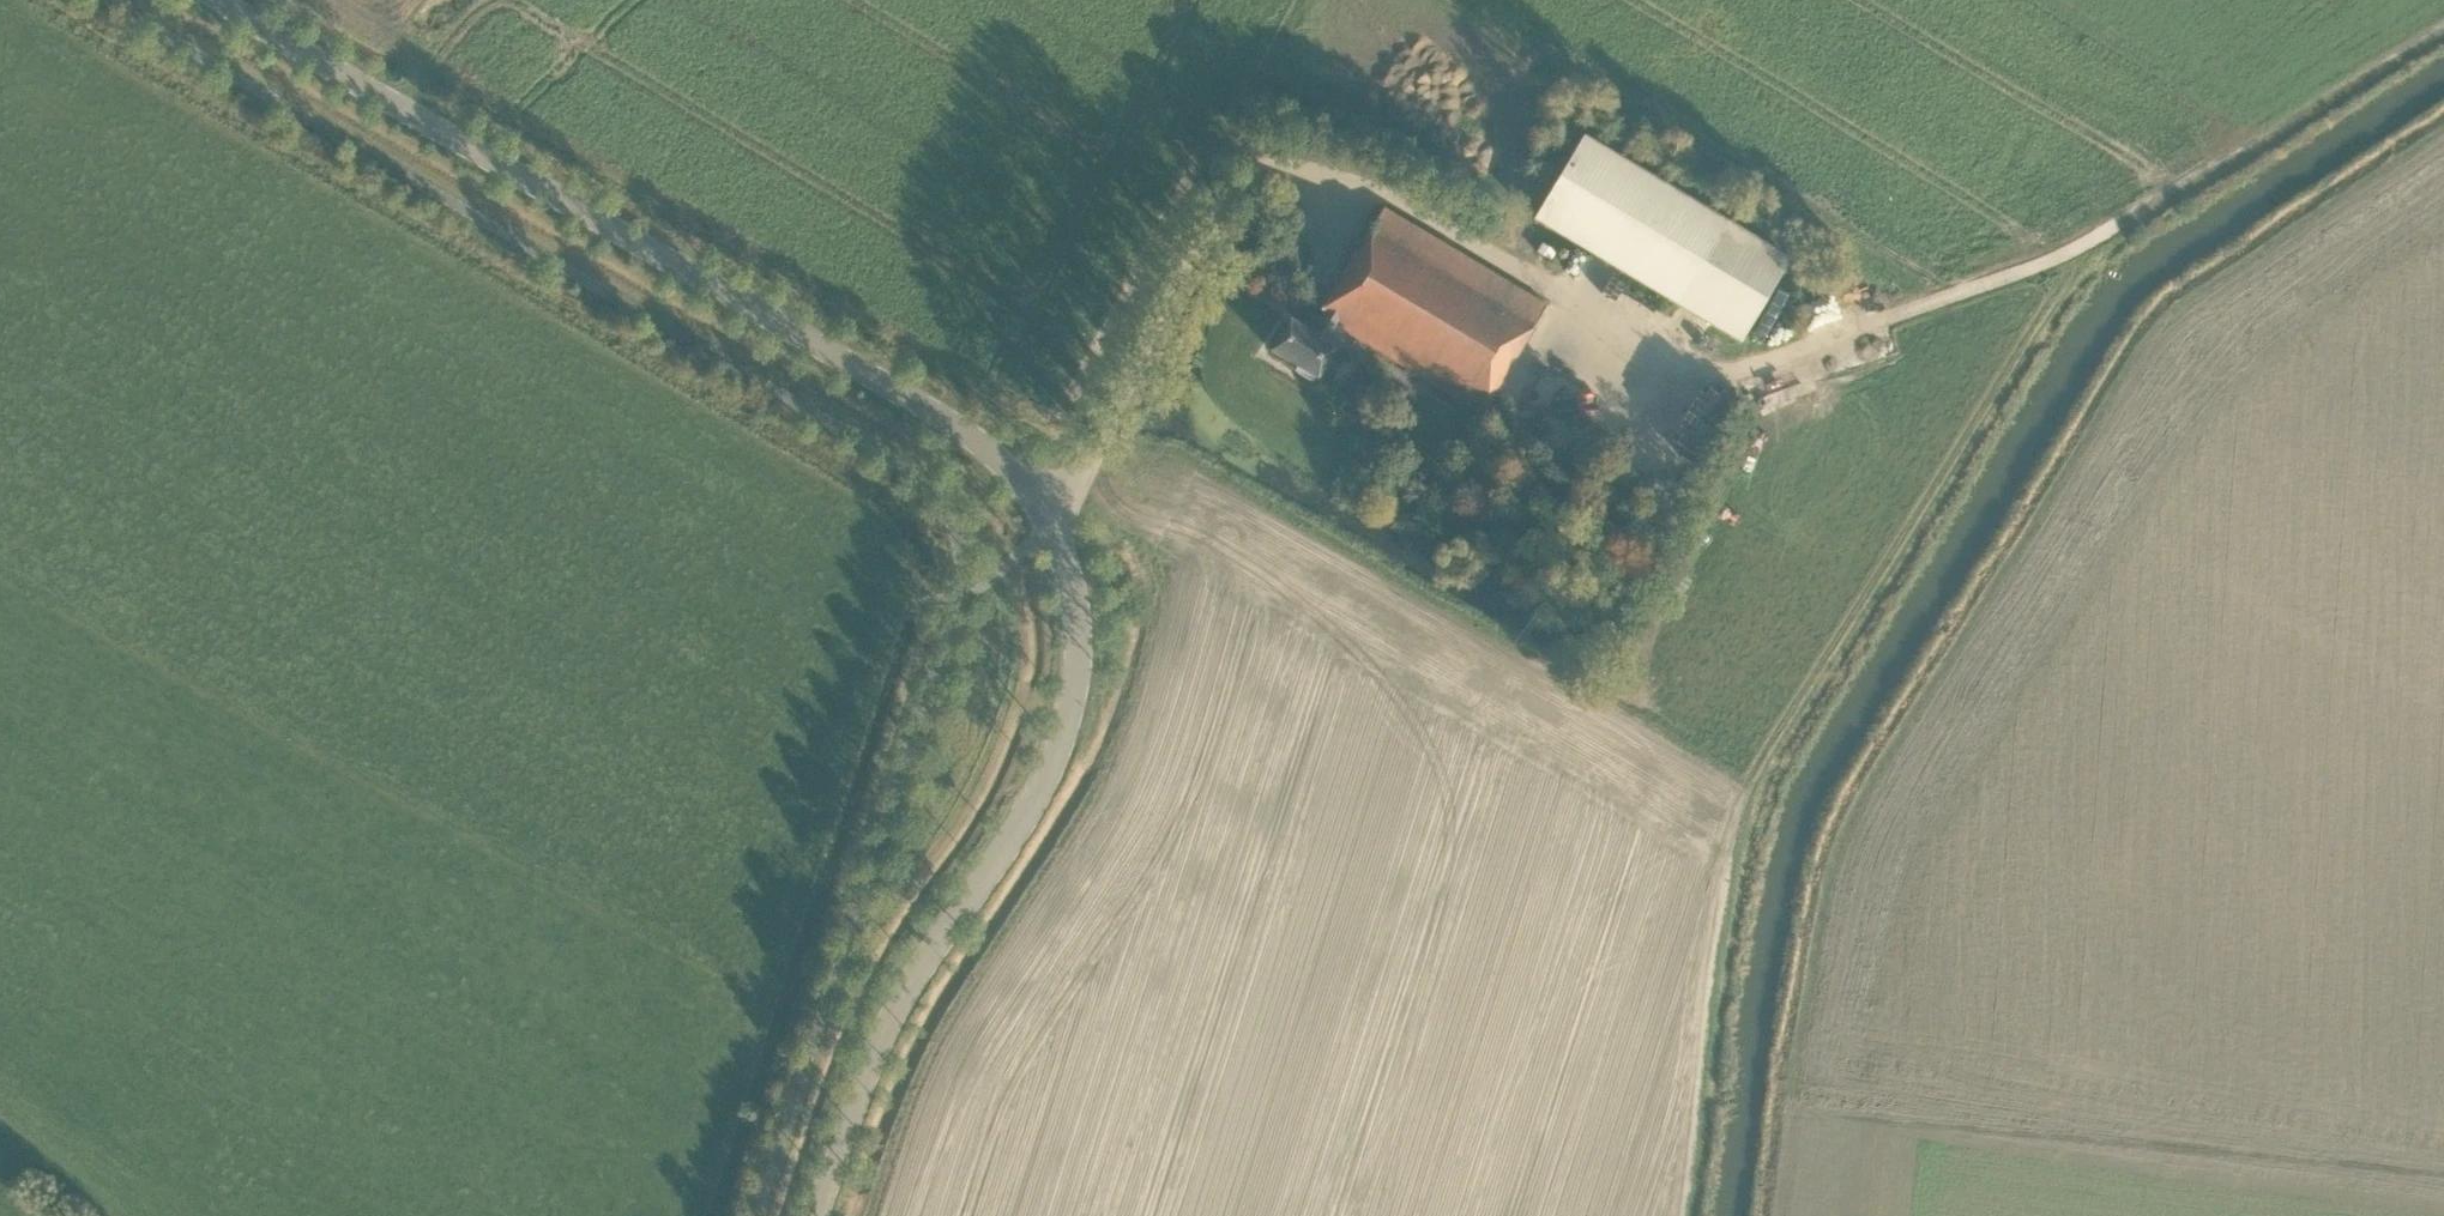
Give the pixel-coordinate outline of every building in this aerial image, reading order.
[(1737,344),(1787,260),(1581,136),(1531,219),(1737,344)] [(1544,305),(1382,208),(1317,316),(1320,317),(1312,332),(1289,318),(1270,351),(1298,368),(1295,372),(1309,380),(1311,376),(1314,378),(1342,331),(1479,413),(1544,305)]
